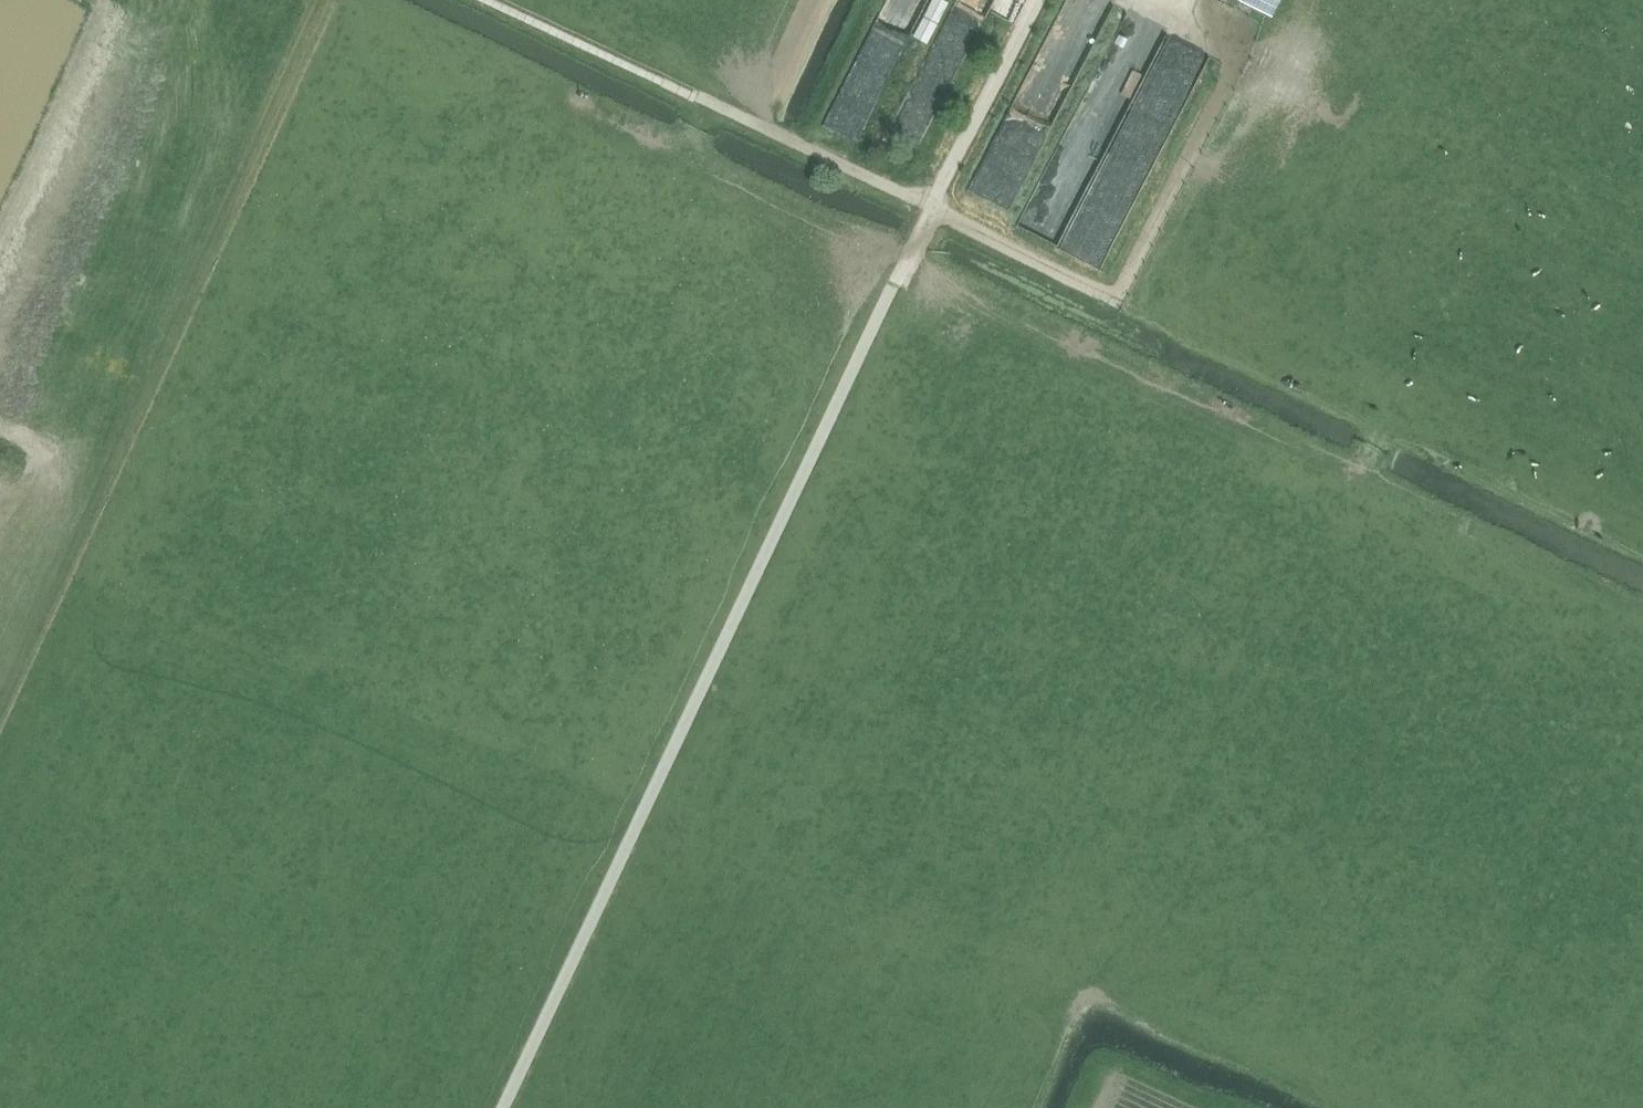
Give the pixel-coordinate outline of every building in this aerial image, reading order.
[(1267,12),(1274,0),(1243,0),(1267,12)]
